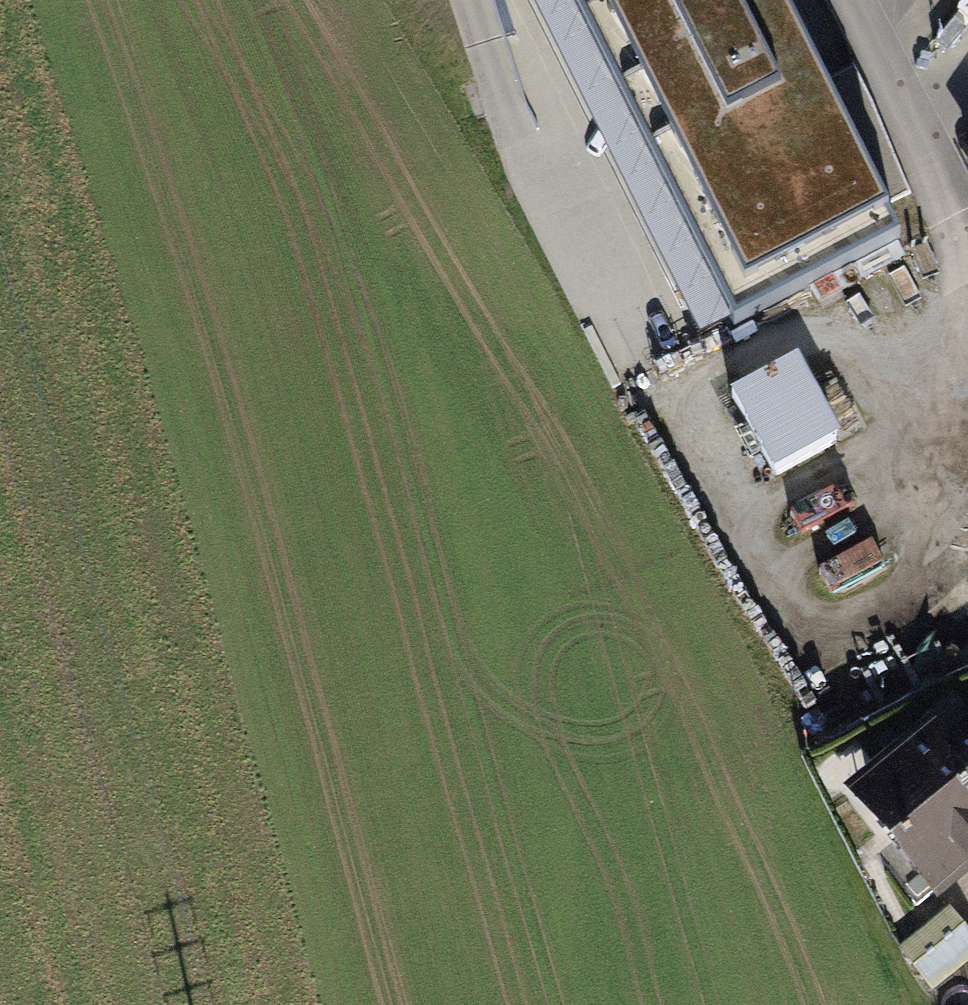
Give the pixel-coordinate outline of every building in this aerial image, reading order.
[(817,285),(671,0),(567,0),(734,327),(817,285)] [(817,285),(899,243),(881,206),(818,83),(776,0),(671,0),(817,285)] [(853,66),(818,83),(881,206),(910,192),(853,66)] [(836,442),(794,363),(731,397),(774,475),(836,442)] [(788,511),(800,534),(854,505),(842,483),(788,511)] [(830,591),(884,562),(872,540),(818,570),(830,591)] [(944,755),(967,784),(967,735),(944,755)] [(944,755),(929,736),(890,767),(888,799),(874,810),(897,839),(876,856),(915,904),(967,863),(967,784),(944,755)] [(967,944),(967,937),(948,913),(901,952),(924,980),(967,944)]
